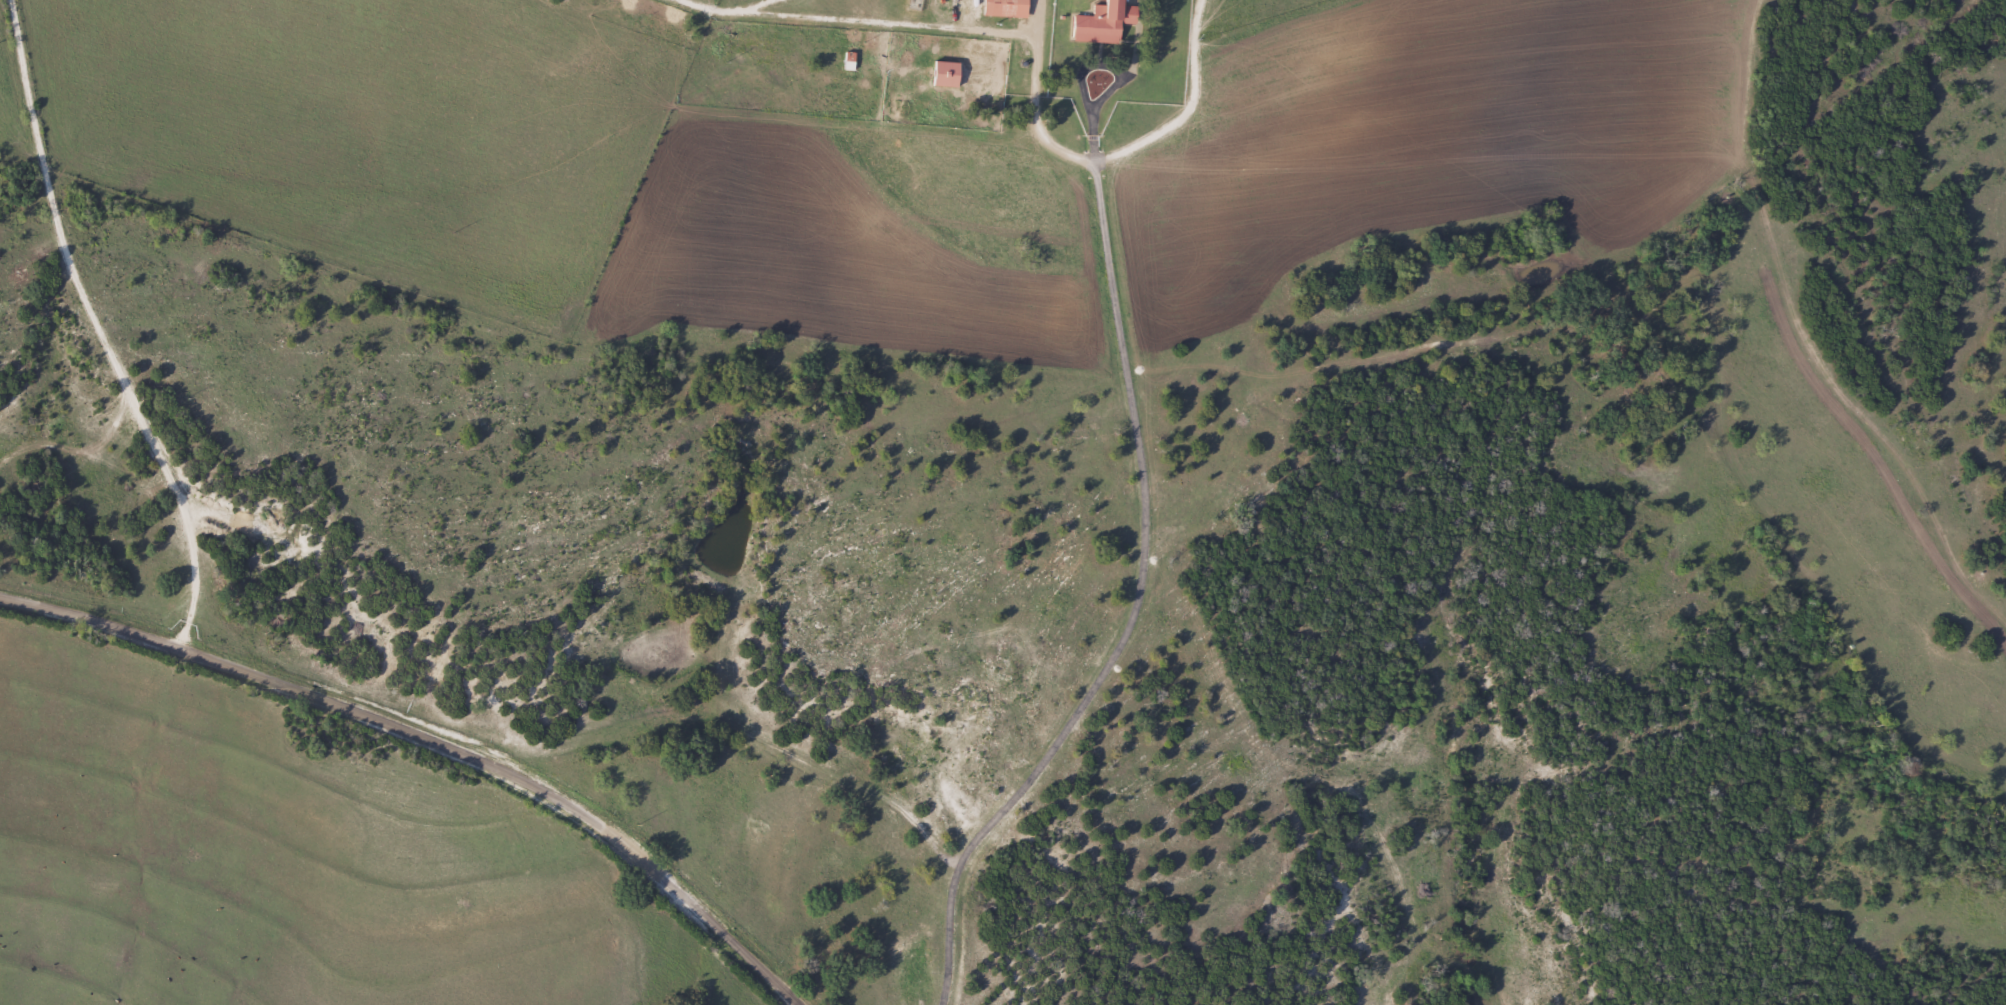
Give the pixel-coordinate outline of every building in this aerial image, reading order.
[(1026,16),(1026,0),(983,0),(983,15),(1026,16)] [(1136,5),(1120,4),(1121,0),(1104,0),(1104,4),(1092,4),(1092,14),(1073,14),(1072,40),(1119,42),(1119,22),(1135,23),(1136,5)] [(854,55),(846,55),(846,67),(854,67),(854,55)] [(957,85),(958,61),(934,59),(933,85),(957,85)]
